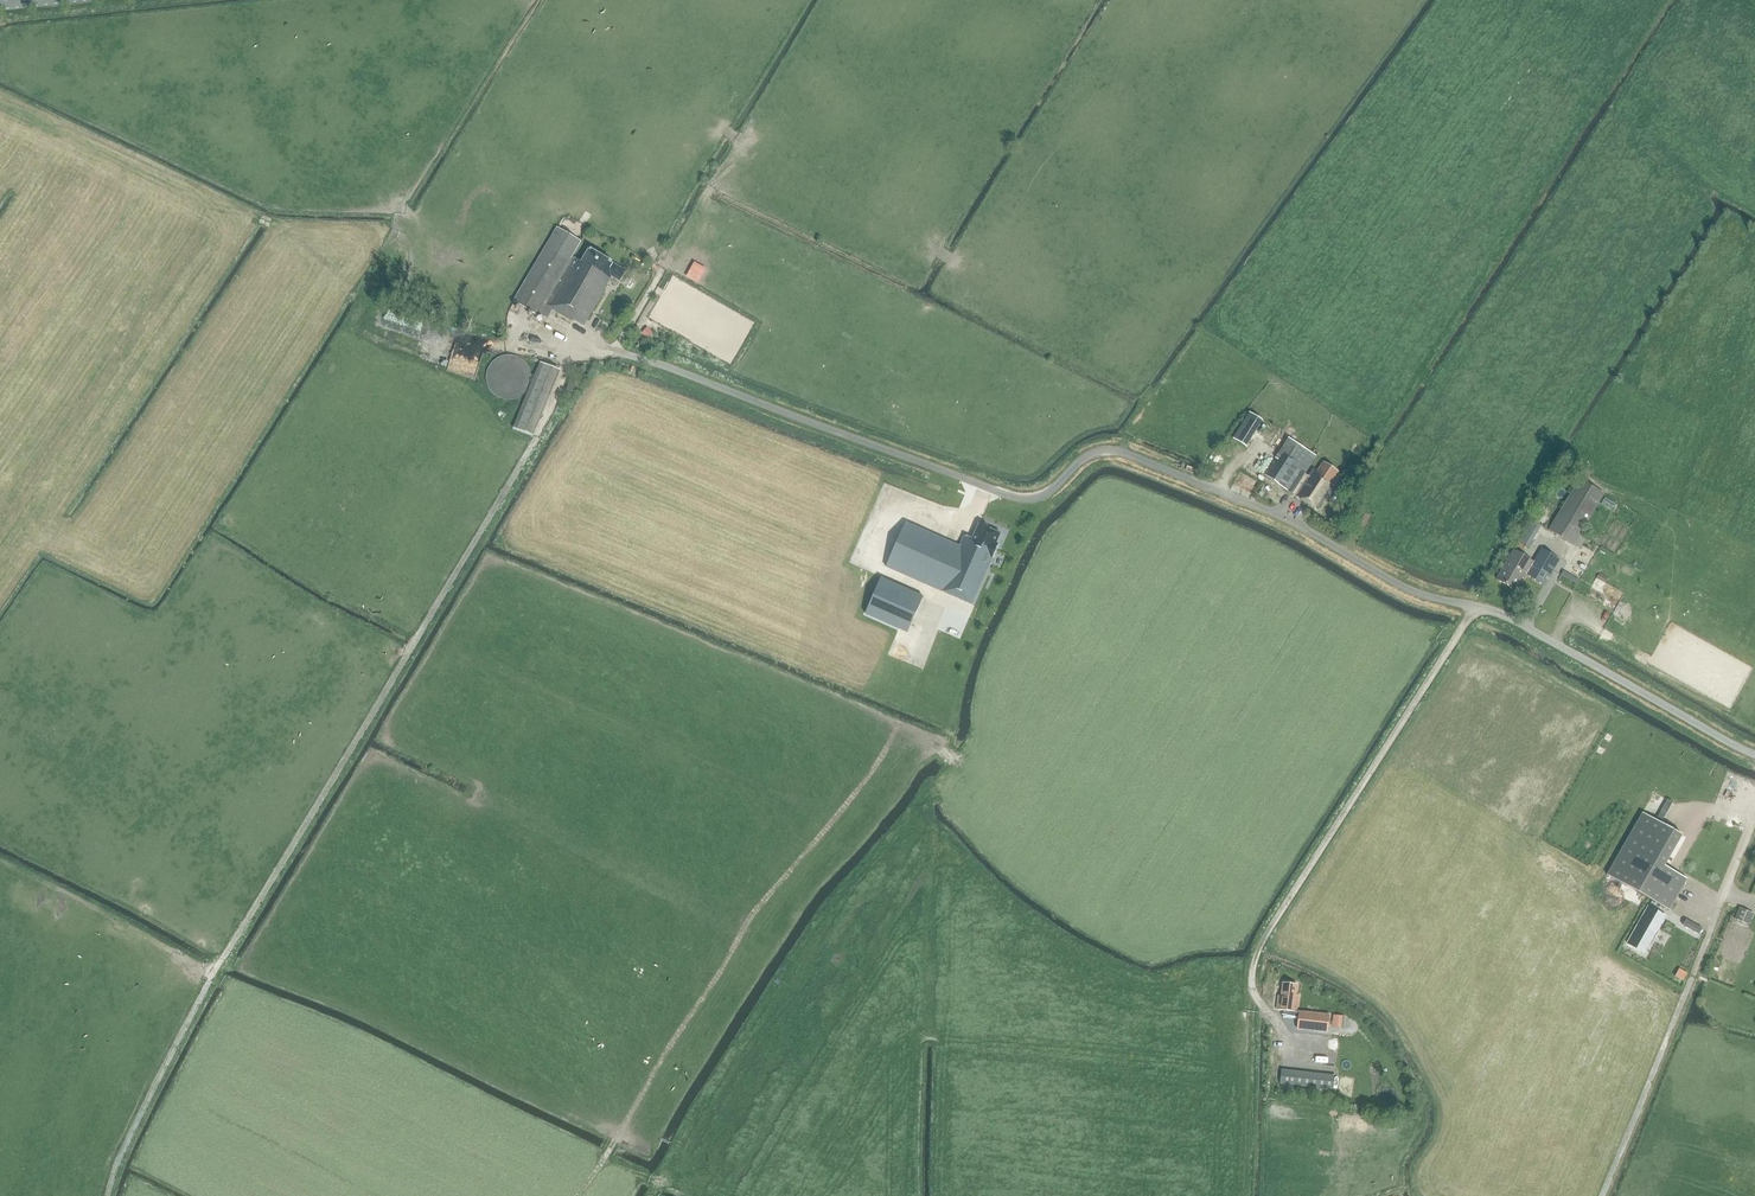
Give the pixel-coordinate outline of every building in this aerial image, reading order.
[(619,282),(625,271),(611,263),(611,262),(589,249),(589,250),(588,249),(581,262),(571,256),(579,241),(558,228),(514,302),(535,315),(536,314),(547,320),(553,309),(573,321),(573,319),(583,325),(607,285),(606,284),(610,277),(619,282)] [(665,288),(653,317),(659,320),(669,298),(671,299),(674,292),(665,288)] [(648,326),(643,333),(649,337),(654,330),(648,326)] [(539,362),(512,428),(532,436),(559,371),(539,362)] [(570,380),(565,390),(571,392),(575,383),(570,380)] [(1235,438),(1250,446),(1265,418),(1250,410),(1235,438)] [(1287,437),(1264,475),(1282,486),(1294,467),(1304,474),(1316,455),(1287,437)] [(1329,484),(1337,472),(1323,463),(1317,471),(1314,470),(1313,469),(1308,476),(1299,470),(1286,491),(1316,510),(1316,509),(1317,510),(1333,486),(1329,484)] [(1580,533),(1603,494),(1577,479),(1547,530),(1579,549),(1586,537),(1580,533)] [(1349,488),(1341,483),(1337,488),(1345,494),(1349,488)] [(1529,519),(1516,540),(1518,541),(1515,547),(1522,551),(1525,546),(1528,547),(1540,526),(1529,519)] [(982,523),(980,525),(978,524),(971,539),(964,536),(963,536),(958,547),(953,545),(953,544),(905,523),(885,567),(933,588),(939,591),(939,590),(941,590),(941,592),(970,604),(970,603),(973,604),(993,559),(991,559),(997,545),(995,544),(999,534),(988,529),(988,528),(987,528),(986,525),(982,523)] [(1543,585),(1558,559),(1541,549),(1533,562),(1513,550),(1495,580),(1513,590),(1521,577),(1523,579),(1525,575),(1543,585)] [(1562,578),(1578,584),(1581,577),(1564,571),(1562,578)] [(880,579),(865,614),(907,632),(922,597),(880,579)] [(1668,816),(1675,799),(1668,796),(1661,814),(1668,816)] [(1681,836),(1641,813),(1606,875),(1669,910),(1686,879),(1664,866),(1681,836)] [(1684,890),(1673,909),(1678,912),(1688,892),(1684,890)] [(1648,906),(1631,937),(1648,947),(1662,922),(1658,920),(1662,914),(1648,906)] [(1750,913),(1739,907),(1734,918),(1745,924),(1750,913)] [(1296,1029),(1326,1033),(1328,1015),(1295,1011),(1297,996),(1294,995),(1295,985),(1283,984),(1281,996),(1278,996),(1276,1008),(1279,1009),(1279,1010),(1283,1010),(1282,1017),(1297,1018),(1296,1029)] [(1332,1015),(1330,1027),(1343,1029),(1344,1016),(1332,1015)] [(1324,1035),(1323,1057),(1332,1057),(1332,1049),(1339,1050),(1339,1036),(1324,1035)] [(1282,1082),(1334,1089),(1336,1074),(1283,1067),(1282,1082)]
